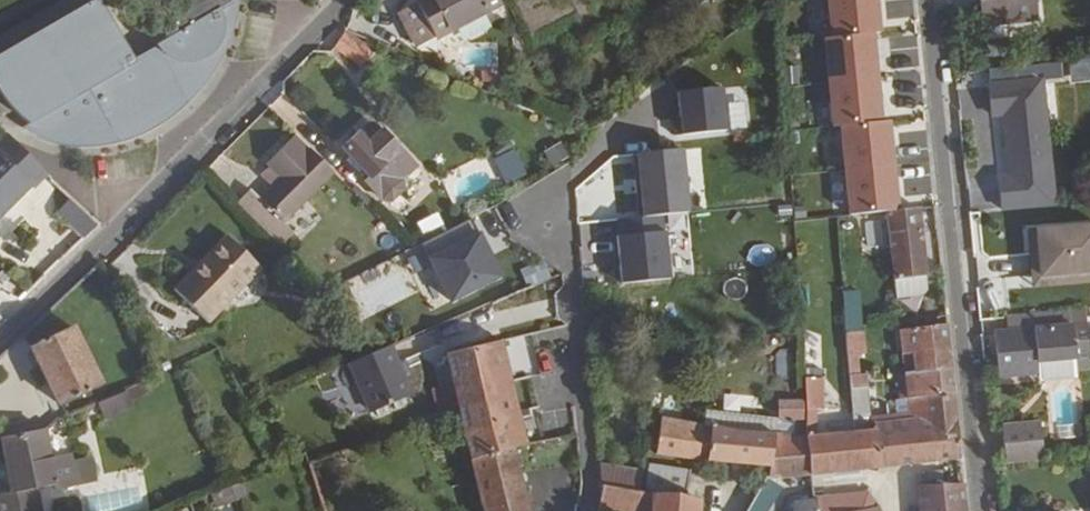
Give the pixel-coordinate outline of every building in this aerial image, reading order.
[(57,135),(87,136),(117,132),(145,121),(171,106),(193,86),(211,62),(223,34),(231,5),(231,0),(159,0),(154,7),(150,21),(152,35),(157,42),(133,56),(100,0),(89,0),(0,53),(0,90),(6,99),(23,117),(19,120),(38,130),(57,135)] [(400,13),(417,45),(434,36),(435,38),(501,3),(500,0),(417,0),(416,1),(417,4),(400,13)] [(1034,0),(980,0),(982,26),(1036,20),(1034,0)] [(363,67),(373,51),(344,32),(334,48),(363,67)] [(988,84),(990,104),(1001,103),(1003,115),(1008,169),(1050,165),(1042,80),(988,84)] [(991,116),(1003,115),(1001,103),(990,104),(991,116)] [(718,126),(717,115),(694,119),(696,130),(718,126)] [(377,126),(363,138),(368,144),(382,130),(377,126)] [(358,133),(342,148),(369,177),(364,180),(382,199),(391,200),(402,190),(401,181),(416,166),(382,130),(368,144),(363,138),(358,133)] [(250,189),(238,203),(281,246),(293,233),(284,224),(333,173),(295,134),(266,164),(269,166),(281,178),(271,187),(259,198),(250,189)] [(499,156),(511,148),(506,140),(494,149),(499,156)] [(552,166),(569,158),(562,143),(545,150),(552,166)] [(31,186),(0,154),(0,217),(31,186)] [(260,176),(271,187),(281,178),(269,166),(260,176)] [(85,239),(99,222),(69,198),(55,215),(85,239)] [(918,208),(886,212),(896,299),(923,296),(928,290),(918,208)] [(417,226),(428,239),(445,223),(434,210),(417,226)] [(690,280),(688,216),(619,218),(621,283),(690,280)] [(1030,250),(1038,249),(1040,276),(1089,272),(1089,225),(1028,231),(1030,250)] [(9,258),(17,240),(2,233),(0,237),(0,254),(9,258)] [(226,235),(174,290),(209,323),(261,269),(226,235)] [(514,246),(475,264),(492,302),(532,286),(514,246)] [(1030,250),(1032,277),(1040,276),(1038,249),(1030,250)] [(844,292),(845,331),(864,330),(862,291),(844,292)] [(43,341),(72,327),(59,301),(35,324),(43,341)] [(994,332),(998,377),(1038,373),(1037,362),(1075,358),(1076,371),(1089,368),(1089,362),(1085,310),(1070,311),(1072,326),(1052,327),(994,332)] [(1051,313),(1052,327),(1072,326),(1070,311),(1051,313)] [(877,430),(881,467),(961,458),(946,324),(899,329),(901,353),(911,352),(913,371),(903,372),(908,421),(877,424),(877,430)] [(43,341),(31,347),(60,406),(101,385),(72,327),(43,341)] [(863,331),(846,333),(847,355),(858,354),(865,354),(863,331)] [(502,341),(447,354),(458,403),(472,460),(513,448),(528,445),(502,341)] [(390,347),(350,364),(371,411),(411,394),(390,347)] [(911,352),(901,353),(903,372),(913,371),(911,352)] [(858,354),(847,355),(849,375),(859,374),(858,354)] [(849,375),(853,433),(871,431),(867,373),(859,374),(849,375)] [(881,467),(877,430),(871,431),(853,433),(815,436),(816,410),(823,410),(823,378),(804,378),(806,437),(810,473),(810,476),(881,467)] [(142,384),(125,392),(129,402),(146,394),(142,384)] [(1053,387),(1055,432),(1074,431),(1072,386),(1053,387)] [(125,392),(98,403),(105,418),(131,407),(129,402),(125,392)] [(778,401),(778,420),(803,419),(803,401),(778,401)] [(661,418),(657,453),(707,460),(770,466),(775,434),(777,419),(705,410),(703,425),(661,418)] [(1039,420),(1001,423),(1005,463),(1044,459),(1039,420)] [(2,438),(12,493),(0,495),(0,510),(41,510),(36,488),(54,485),(74,480),(70,461),(50,464),(43,429),(2,438)] [(747,510),(767,510),(783,477),(810,473),(806,437),(775,434),(770,466),(769,477),(766,477),(747,510)] [(472,460),(485,510),(530,510),(513,448),(472,460)] [(96,482),(91,457),(70,461),(74,480),(75,486),(96,482)] [(600,466),(599,487),(641,492),(643,473),(600,466)] [(649,466),(646,493),(651,494),(685,500),(690,472),(649,466)] [(242,484),(221,492),(226,505),(247,497),(242,484)] [(963,484),(918,487),(919,510),(966,510),(963,484)] [(599,487),(598,510),(651,510),(651,494),(646,493),(641,492),(599,487)] [(226,505),(221,492),(211,495),(216,508),(226,505)] [(817,510),(854,510),(877,505),(868,492),(814,496),(815,499),(817,510)] [(700,502),(685,500),(651,494),(651,510),(700,510),(700,502)] [(815,499),(813,499),(794,500),(794,510),(817,510),(815,499)]
